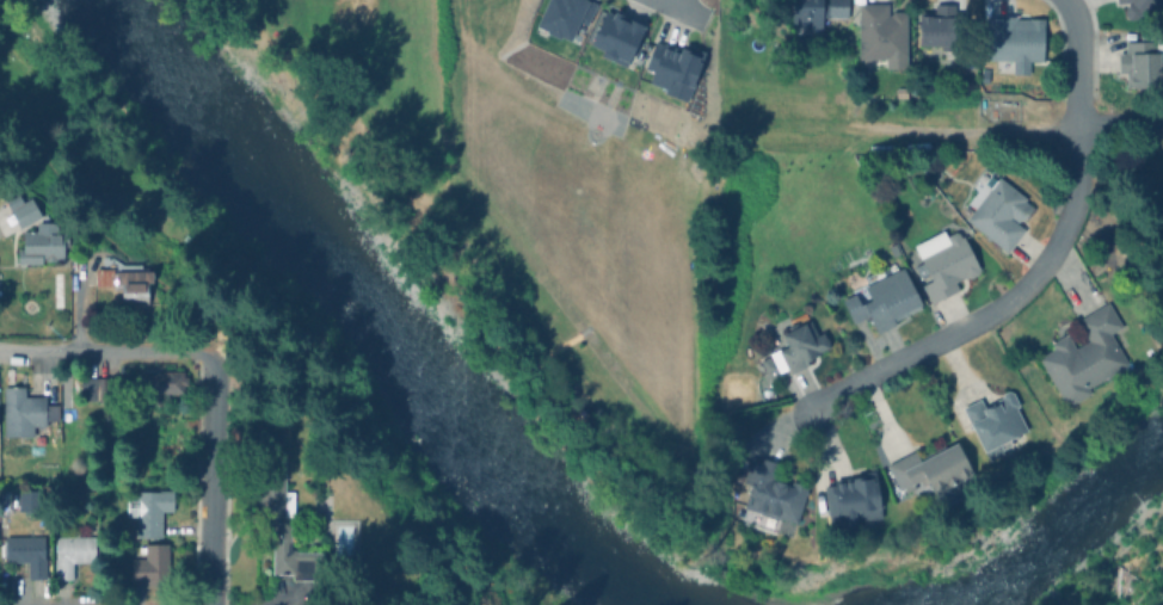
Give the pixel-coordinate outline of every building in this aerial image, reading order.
[(533,25),(545,0),(588,0),(595,4),(585,25),(577,23),(568,41),(559,36),(558,38),(544,32),(544,31),(533,25)] [(827,2),(827,0),(847,0),(847,17),(823,16),(823,29),(792,27),(793,0),(822,0),(822,2),(827,2)] [(1118,2),(1117,0),(1162,0),(1162,11),(1140,13),(1138,18),(1130,18),(1126,16),(1125,7),(1127,4),(1132,2),(1131,1),(1118,2)] [(777,1),(779,12),(758,13),(757,2),(777,1)] [(887,2),(887,14),(890,14),(892,11),(903,11),(906,13),(907,57),(905,57),(905,66),(890,66),(888,57),(860,58),(859,19),(851,19),(851,10),(859,10),(859,2),(887,2)] [(952,2),(952,16),(964,16),(964,44),(918,44),(918,10),(934,10),(934,2),(952,2)] [(589,44),(604,11),(611,14),(613,11),(619,14),(617,17),(624,20),(626,18),(642,25),(627,61),(624,67),(598,55),(601,49),(589,44)] [(1016,16),(1016,18),(1044,18),(1044,60),(1029,60),(1029,73),(1011,73),(1011,60),(990,60),(990,17),(998,17),(998,16),(1016,16)] [(642,68),(652,41),(662,44),(662,43),(678,49),(681,43),(703,51),(691,81),(693,82),(691,86),(690,85),(684,100),(662,92),(663,88),(646,82),(651,70),(642,68)] [(1125,41),(1162,41),(1162,68),(1161,68),(1161,86),(1133,87),(1133,86),(1126,86),(1126,73),(1119,73),(1119,51),(1126,51),(1125,41)] [(984,168),(990,172),(992,169),(996,173),(993,177),(996,179),(998,175),(1026,197),(1023,200),(1033,208),(1023,220),(1021,218),(1017,223),(1024,229),(1007,252),(965,218),(974,208),(967,202),(974,192),(968,189),(984,168)] [(41,217),(19,229),(8,210),(31,198),(41,217)] [(946,229),(948,234),(955,230),(958,233),(960,236),(962,235),(979,268),(977,273),(970,277),(962,277),(955,280),(959,289),(930,302),(922,283),(930,279),(915,245),(940,233),(941,229),(943,228),(946,229)] [(69,230),(69,247),(63,247),(63,259),(62,259),(55,259),(55,261),(45,261),(45,260),(42,260),(42,264),(17,264),(17,249),(23,249),(23,230),(62,230),(69,230)] [(141,264),(141,268),(147,268),(148,271),(152,271),(152,282),(147,282),(147,308),(115,308),(113,289),(112,289),(111,285),(94,285),(94,268),(104,268),(104,257),(110,257),(123,265),(141,264)] [(903,266),(922,302),(919,303),(921,307),(894,321),(894,322),(876,332),(867,314),(854,322),(841,298),(864,286),(864,284),(867,283),(863,277),(879,268),(884,276),(903,266)] [(1109,332),(1127,363),(1087,387),(1090,393),(1069,405),(1066,400),(1064,401),(1038,357),(1054,347),(1051,342),(1066,333),(1075,346),(1088,339),(1077,320),(1108,301),(1121,325),(1109,332)] [(810,319),(817,333),(824,331),(831,346),(820,351),(820,352),(806,359),(808,364),(789,372),(786,366),(779,370),(771,353),(779,350),(777,348),(788,344),(782,332),(789,329),(787,326),(796,321),(798,325),(810,319)] [(774,368),(764,371),(759,359),(769,356),(774,368)] [(186,375),(186,384),(183,384),(183,391),(158,391),(158,405),(141,405),(141,369),(183,369),(183,375),(186,375)] [(109,376),(109,399),(79,400),(78,376),(109,376)] [(56,403),(56,425),(31,425),(31,434),(1,436),(1,385),(24,385),(24,395),(43,395),(43,403),(56,403)] [(1013,391),(1020,405),(1016,406),(1028,430),(1001,443),(1005,453),(989,461),(962,406),(980,397),(984,405),(1002,396),(1003,391),(1008,389),(1013,391)] [(124,443),(107,445),(106,433),(123,432),(124,443)] [(958,440),(973,471),(946,484),(946,487),(937,490),(936,488),(933,490),(929,483),(922,486),(918,480),(912,482),(916,488),(906,493),(904,487),(899,489),(886,464),(916,449),(921,459),(958,440)] [(750,455),(761,458),(761,456),(781,463),(776,479),(790,483),(792,480),(807,484),(795,523),(779,517),(774,531),(731,518),(731,499),(736,500),(750,455)] [(293,490),(293,516),(289,516),(289,549),(294,549),(294,551),(310,551),(310,579),(291,579),(291,573),(271,573),(271,545),(257,545),(257,457),(283,457),(283,490),(293,490)] [(878,517),(879,524),(848,529),(847,521),(830,524),(824,486),(836,483),(835,479),(862,475),(862,471),(875,470),(881,507),(880,507),(881,517),(878,517)] [(38,489),(38,510),(17,510),(17,489),(38,489)] [(172,489),(171,511),(160,511),(160,537),(134,536),(134,516),(124,514),(124,499),(134,499),(134,489),(156,490),(156,489),(172,489)] [(39,529),(39,536),(43,536),(43,578),(26,578),(26,561),(4,561),(4,536),(33,536),(33,529),(39,529)] [(93,535),(93,561),(70,561),(70,578),(53,579),(53,558),(54,557),(54,536),(93,535)] [(167,543),(167,586),(144,586),(144,582),(130,582),(130,557),(143,557),(143,551),(137,551),(137,545),(143,545),(143,543),(167,543)]
